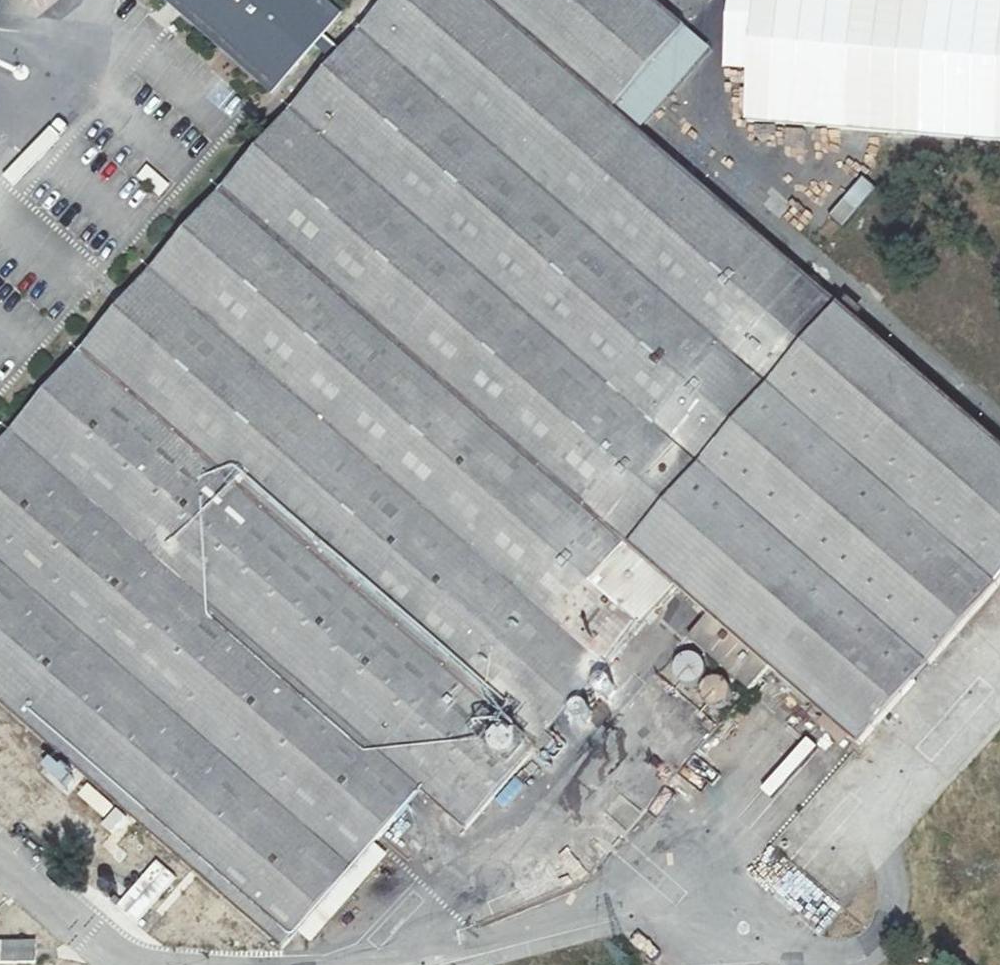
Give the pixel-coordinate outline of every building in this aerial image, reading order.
[(289,937),(365,851),(413,796),(456,834),(665,594),(698,621),(679,645),(739,698),(757,677),(846,755),(999,578),(999,465),(604,120),(674,36),(632,0),(381,0),(329,60),(307,41),(323,24),(296,0),(147,0),(258,99),(296,54),(317,74),(0,440),(0,717),(273,955),(289,937)] [(999,137),(999,0),(751,0),(740,112),(999,137)] [(860,176),(828,216),(842,227),(875,187),(860,176)] [(678,658),(673,659),(669,661),(665,664),(662,668),(661,673),(661,677),(662,682),(665,686),(668,689),(673,691),(678,692),(682,692),(687,690),(691,687),(693,682),(695,678),(695,673),(693,668),(691,664),(687,661),(683,659),(678,658)] [(712,683),(707,682),(702,682),(698,684),(694,687),(691,690),(689,695),(688,700),(689,705),(691,709),(695,713),(699,715),(703,716),(708,716),(713,714),(717,712),(720,708),(722,703),(723,699),(722,694),(719,689),(716,686),(712,683)] [(606,683),(603,683),(600,683),(598,685),(596,688),(595,691),(595,694),(596,697),(597,699),(600,701),(603,702),(606,702),(609,701),(611,699),(613,697),(614,694),(614,691),(613,688),(612,685),(609,684),(606,683)] [(580,710),(578,711),(576,712),(574,713),(572,715),(571,717),(571,720),(571,722),(572,724),(573,726),(575,728),(577,729),(580,729),(582,729),(584,728),(586,727),(588,725),(589,723),(590,720),(589,718),(588,716),(587,714),(585,712),(583,711),(580,710)] [(377,862),(365,851),(289,937),(301,947),(377,862)] [(32,946),(0,946),(0,964),(32,964),(32,946)]
